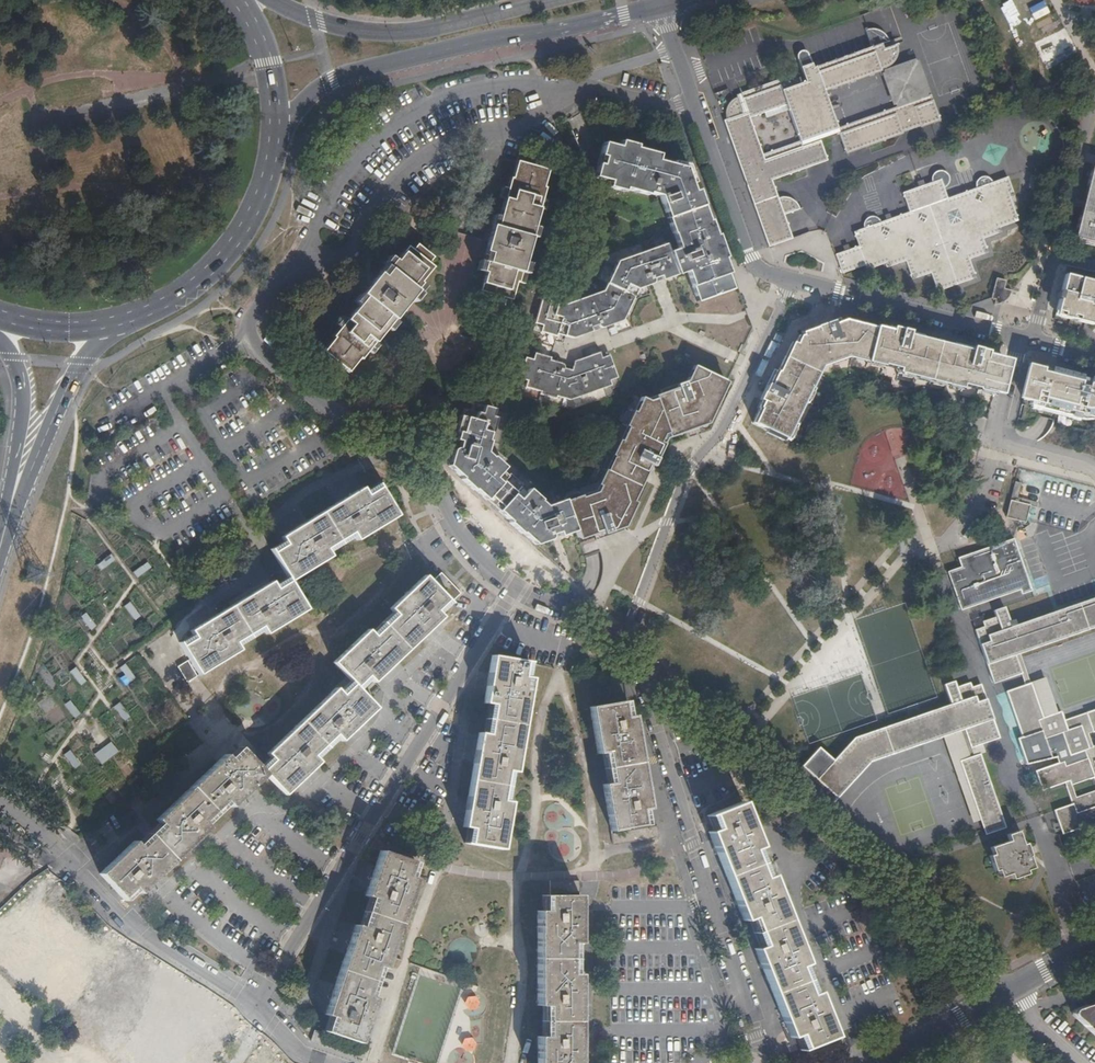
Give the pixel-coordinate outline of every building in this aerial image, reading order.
[(732,99),(729,103),(726,110),(726,112),(726,118),(723,120),(749,193),(768,247),(792,238),(783,215),(799,209),(798,205),(795,201),(788,198),(782,198),(777,199),(771,180),(775,179),(805,168),(827,161),(820,141),(831,137),(839,134),(846,153),(868,146),(899,135),(902,134),(902,132),(920,126),(920,127),(939,120),(930,95),(893,108),(837,128),(824,91),(880,71),(879,70),(884,68),(889,65),(894,59),(896,51),(895,45),(883,49),(881,44),(889,41),(884,34),(879,30),(872,29),(864,30),(871,47),(848,55),(812,68),(807,54),(803,52),(801,52),(799,52),(796,56),(805,82),(800,83),(798,78),(796,78),(788,73),(783,72),(775,73),(778,80),(741,93),(736,95),(737,97),(732,99)] [(917,58),(880,71),(893,108),(930,95),(917,58)] [(97,86),(87,89),(90,100),(100,98),(97,86)] [(90,100),(87,89),(67,93),(70,105),(90,100)] [(601,153),(596,168),(594,177),(609,182),(608,187),(624,192),(625,189),(648,195),(649,193),(660,196),(673,234),(673,233),(679,248),(669,251),(677,275),(687,271),(697,299),(734,287),(728,274),(730,273),(724,258),(726,257),(718,234),(716,235),(710,220),(709,220),(698,190),(694,190),(686,168),(658,160),(659,154),(636,148),(636,145),(621,141),(620,143),(619,147),(604,143),(601,153)] [(524,164),(517,162),(512,178),(510,178),(497,226),(493,226),(485,252),(490,254),(482,283),(488,285),(484,300),(503,305),(507,290),(515,292),(545,188),(543,187),(548,170),(524,164)] [(1093,164),(1075,238),(1094,243),(1094,164),(1093,164)] [(844,251),(835,254),(842,273),(865,265),(867,269),(886,263),(887,268),(906,261),(912,279),(931,273),(938,291),(975,278),(969,259),(988,253),(983,239),(1001,232),(1000,227),(1018,221),(1010,198),(1014,196),(1007,177),(992,182),(991,180),(986,177),(983,177),(978,179),(976,183),(976,188),(947,198),(944,188),(947,186),(949,184),(950,180),(948,175),(944,171),(941,171),(938,172),(934,175),(932,178),(932,183),(925,186),(923,180),(917,182),(918,188),(903,193),(909,212),(891,218),(889,213),(884,215),(886,220),(880,222),(879,220),(877,218),(874,216),(871,217),(866,219),(864,222),(864,228),(854,232),(859,245),(849,249),(848,244),(843,246),(844,251)] [(565,304),(547,299),(587,333),(592,331),(590,327),(598,325),(599,327),(603,327),(623,320),(637,289),(652,284),(654,281),(654,278),(661,276),(662,280),(677,275),(669,251),(666,243),(617,261),(603,291),(565,304)] [(431,257),(416,245),(411,251),(406,247),(394,261),(392,260),(386,268),(388,270),(382,277),(377,274),(361,294),(364,297),(333,336),(333,338),(323,351),(347,371),(358,358),(360,359),(433,268),(427,263),(431,257)] [(1065,275),(1055,315),(1094,325),(1094,283),(1065,275)] [(1004,289),(1005,280),(995,278),(990,298),(995,299),(994,304),(996,304),(1003,301),(1008,296),(1011,289),(1004,289)] [(547,299),(542,298),(534,323),(543,325),(541,332),(557,336),(557,334),(573,338),(587,333),(547,299)] [(770,386),(768,384),(764,393),(767,394),(764,401),(760,408),(761,408),(754,423),(786,439),(813,384),(822,367),(847,358),(882,367),(882,365),(899,369),(898,374),(960,390),(962,385),(993,393),(996,383),(1002,359),(978,353),(979,350),(971,348),(970,352),(908,336),(908,332),(900,330),(899,333),(876,328),(875,329),(845,321),(839,323),(838,320),(816,327),(817,329),(802,334),(802,336),(799,337),(795,345),(792,343),(778,370),(770,386)] [(551,345),(552,336),(539,335),(538,344),(551,345)] [(525,357),(519,378),(527,381),(525,387),(540,391),(540,395),(555,399),(556,396),(570,400),(611,385),(609,380),(617,377),(609,355),(601,357),(599,352),(574,361),(571,370),(563,368),(564,365),(562,364),(549,360),(550,358),(534,353),(533,359),(525,357)] [(596,540),(611,535),(624,530),(623,527),(635,503),(632,502),(649,466),(652,467),(665,438),(708,423),(727,382),(694,366),(687,381),(682,383),(676,389),(645,400),(643,399),(641,398),(609,464),(596,492),(581,497),(580,496),(565,501),(575,531),(578,539),(593,534),(596,540)] [(1032,367),(1023,401),(1030,403),(1030,406),(1031,406),(1031,408),(1033,409),(1033,411),(1079,422),(1081,416),(1094,419),(1094,384),(1090,382),(1032,367)] [(560,536),(573,532),(575,531),(565,501),(564,500),(546,507),(539,501),(540,500),(528,490),(518,500),(512,494),(514,493),(502,482),(500,483),(495,478),(504,467),(492,456),(491,457),(486,452),(489,441),(487,440),(489,433),(491,433),(495,418),(492,417),(493,409),(460,400),(456,415),(459,416),(462,417),(457,432),(455,440),(459,441),(457,448),(453,449),(448,465),(448,466),(531,541),(536,545),(550,540),(551,535),(559,532),(560,536)] [(272,553),(290,581),(330,557),(325,549),(352,533),(356,540),(397,516),(380,488),(367,496),(362,488),(345,498),(281,537),(285,545),(272,553)] [(1031,505),(1011,500),(1007,517),(1019,520),(1026,522),(1031,505)] [(1032,591),(1014,540),(995,546),(992,547),(958,559),(961,568),(948,573),(961,611),(1020,590),(1022,595),(1032,591)] [(109,553),(96,564),(102,570),(114,560),(109,553)] [(146,562),(132,571),(136,577),(150,568),(146,562)] [(460,593),(441,573),(432,581),(452,601),(460,593)] [(225,755),(173,804),(156,820),(162,827),(140,847),(134,841),(99,874),(122,898),(133,888),(140,893),(208,828),(202,822),(224,801),(230,807),(265,774),(284,795),(319,762),(313,756),(335,735),(341,741),(375,708),(355,687),(367,677),(373,683),(442,617),(436,611),(447,600),(424,576),(390,610),(396,616),(374,637),(367,631),(333,663),(353,684),(341,695),(335,689),(315,708),(267,754),(272,760),(261,771),(242,751),(230,761),(225,755)] [(306,609),(290,581),(276,590),(272,582),(247,597),(191,631),(195,638),(182,646),(199,675),(239,650),(235,643),(261,627),(265,634),(306,609)] [(1056,613),(1011,628),(1004,609),(994,612),(996,618),(983,623),(984,628),(975,631),(994,684),(1021,674),(1025,686),(1007,693),(1022,738),(1041,731),(1044,739),(1062,733),(1070,756),(1084,751),(1087,759),(1065,767),(1063,763),(1058,765),(1035,772),(1040,784),(1042,791),(1047,789),(1065,783),(1066,786),(1072,805),(1054,812),(1062,834),(1080,828),(1083,833),(1094,828),(1094,711),(1064,721),(1060,713),(1042,719),(1020,654),(1094,627),(1094,599),(1056,613)] [(124,605),(134,619),(139,615),(130,602),(124,605)] [(90,629),(95,625),(86,611),(80,615),(90,629)] [(974,629),(982,627),(980,619),(972,621),(974,629)] [(522,677),(524,662),(492,657),(484,703),(493,704),(488,735),(479,734),(473,769),(463,827),(472,828),(470,845),(501,849),(506,822),(509,802),(501,801),(506,771),(515,772),(522,726),(531,679),(522,677)] [(186,683),(196,677),(187,661),(176,668),(186,683)] [(128,682),(135,678),(127,662),(120,666),(128,682)] [(76,666),(70,669),(78,685),(84,682),(76,666)] [(853,739),(832,762),(817,749),(792,776),(827,808),(869,762),(959,731),(969,759),(960,762),(983,827),(985,834),(1005,827),(979,755),(974,757),(971,747),(998,738),(980,685),(971,688),(969,684),(955,689),(953,683),(944,686),(951,705),(853,739)] [(73,717),(79,713),(69,700),(64,703),(73,717)] [(118,702),(113,705),(122,719),(128,715),(118,702)] [(625,717),(622,702),(589,707),(597,755),(606,753),(611,783),(602,785),(610,831),(643,826),(641,811),(649,809),(633,716),(625,717)] [(1041,731),(1022,738),(1018,739),(1027,764),(1056,758),(1058,765),(1063,763),(1065,767),(1087,759),(1084,751),(1070,756),(1062,733),(1044,739),(1041,731)] [(64,754),(74,767),(79,764),(69,751),(64,754)] [(710,816),(716,830),(708,832),(743,920),(752,917),(762,946),(754,949),(789,1036),(798,1034),(802,1048),(833,1035),(816,993),(809,995),(798,967),(805,964),(771,874),(762,877),(752,851),(760,848),(743,803),(710,816)] [(613,846),(627,843),(659,838),(657,827),(611,834),(613,846)] [(1022,845),(1017,831),(1007,835),(1008,841),(990,848),(992,855),(988,856),(993,871),(998,870),(1000,877),(1009,874),(1012,880),(1026,875),(1025,871),(1032,869),(1028,856),(1029,856),(1027,848),(1025,844),(1022,845)] [(328,1032),(359,1043),(374,998),(366,995),(376,966),(384,969),(390,949),(414,880),(406,877),(411,861),(380,851),(365,896),(373,899),(363,928),(355,926),(344,959),(325,1015),(333,1018),(328,1032)] [(537,1062),(579,1062),(579,973),(570,973),(570,943),(579,943),(579,896),(546,895),(546,910),(536,910),(537,1006),(546,1006),(545,1036),(537,1035),(537,1062)] [(1072,1016),(1094,1037),(1094,1005),(1073,1012),(1072,1016)]
